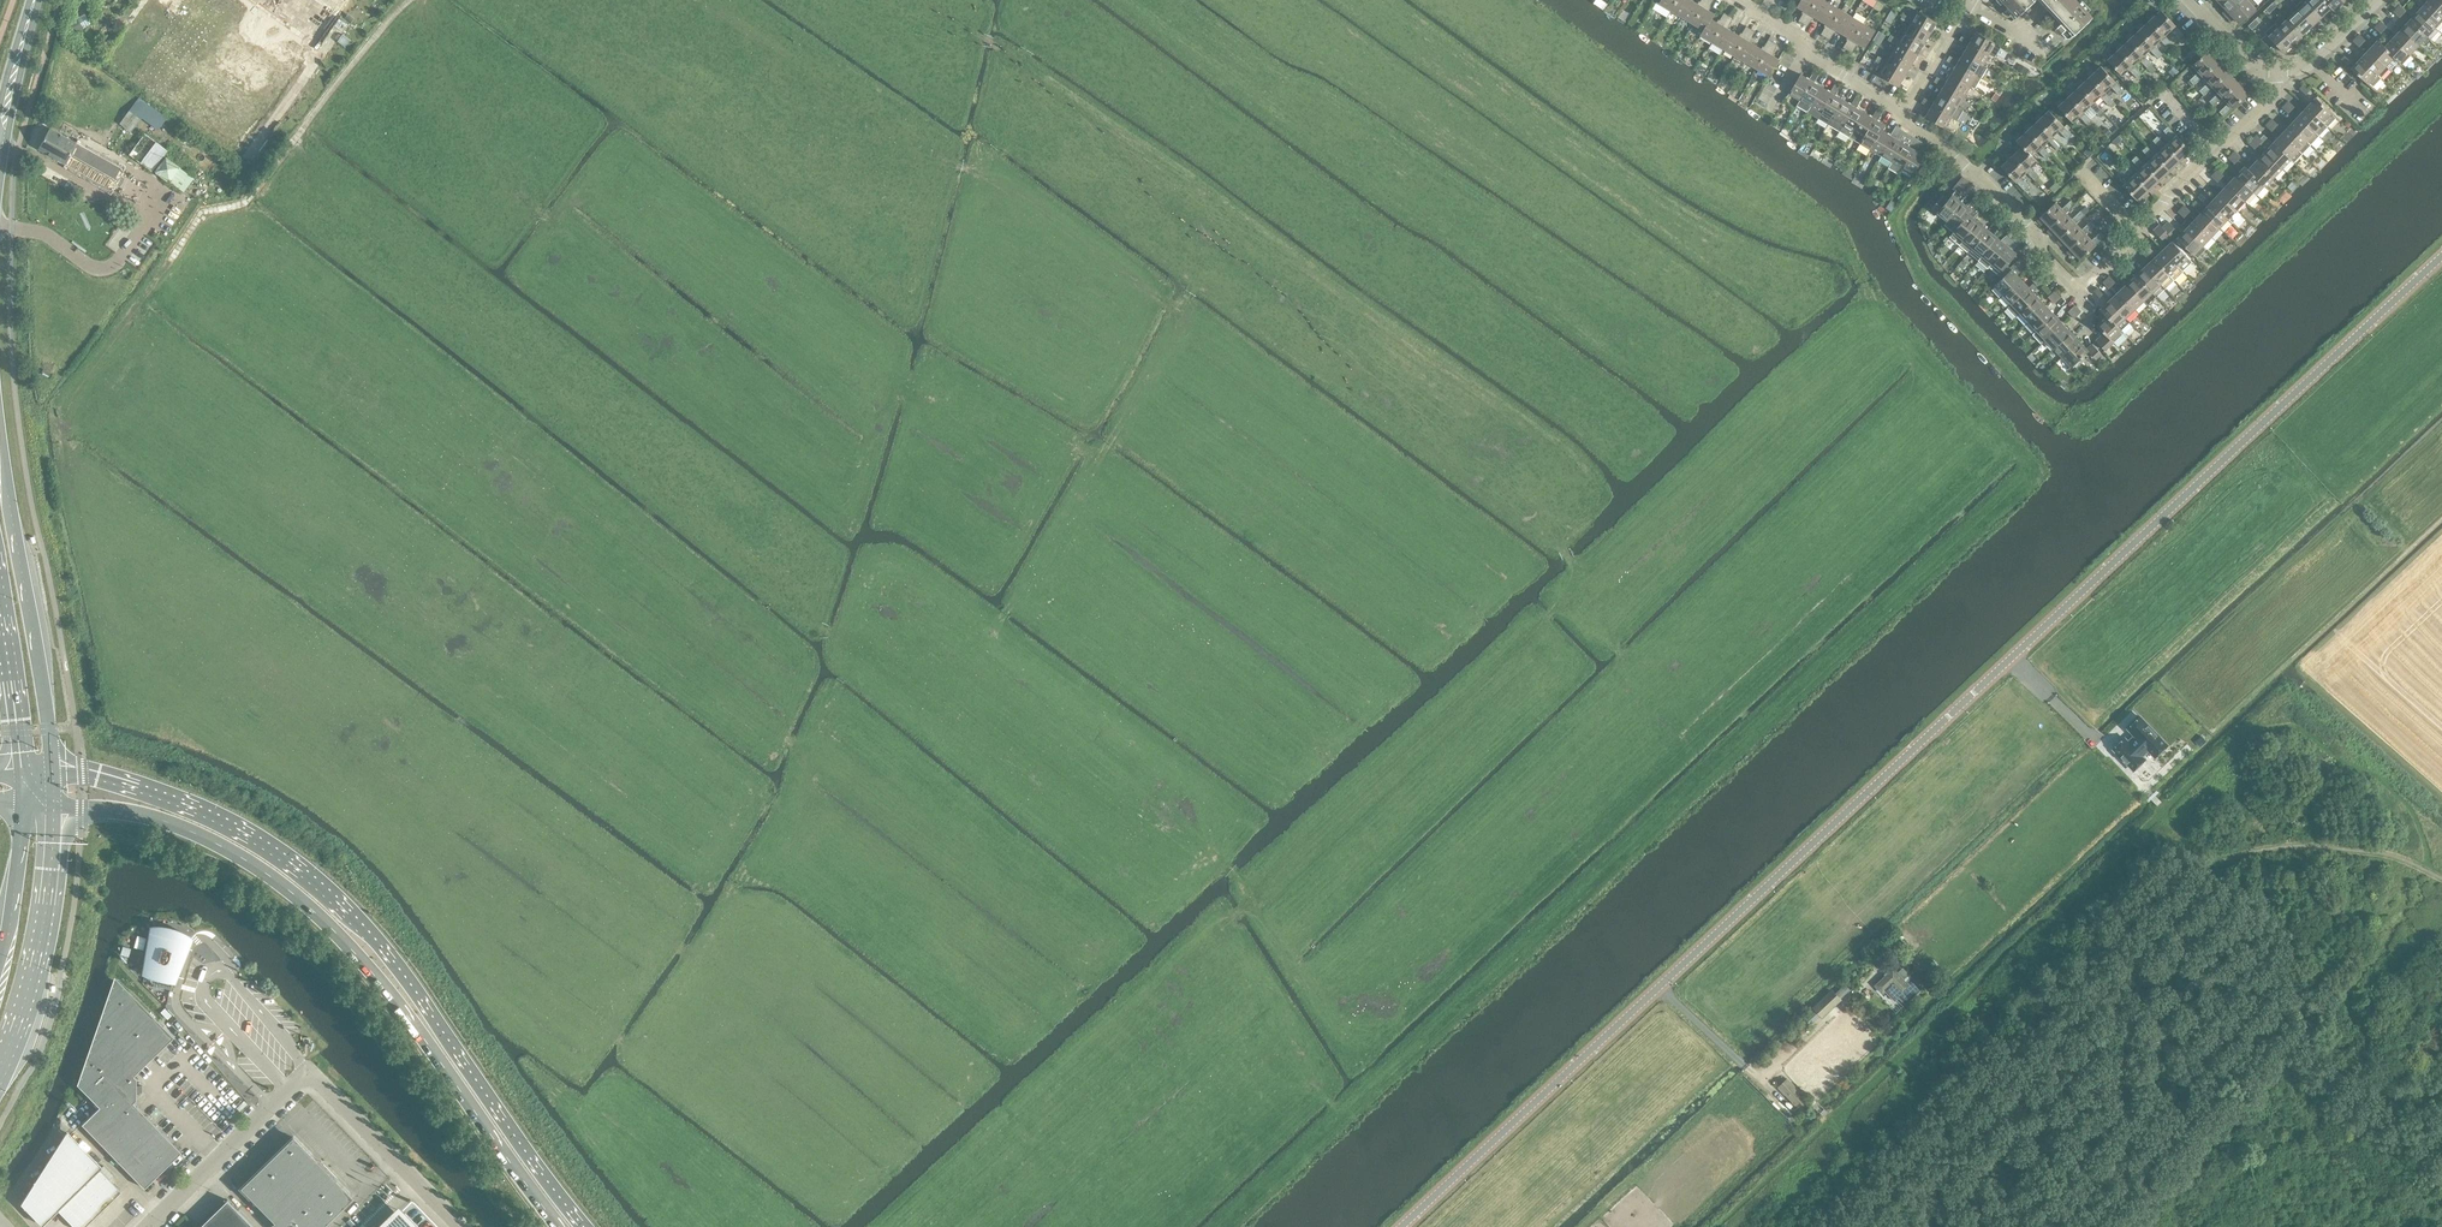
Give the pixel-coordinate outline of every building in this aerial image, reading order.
[(1677,0),(1661,0),(1659,3),(1671,10),(1677,0)] [(1671,10),(1682,16),(1692,0),(1677,0),(1671,10)] [(1707,0),(1701,0),(1699,4),(1693,0),(1692,0),(1682,16),(1693,23),(1707,0)] [(1693,23),(1704,29),(1704,30),(1711,18),(1712,18),(1715,13),(1708,9),(1713,0),(1707,0),(1693,23)] [(1816,0),(1801,0),(1797,6),(1805,10),(1798,20),(1803,23),(1816,0)] [(1803,23),(1807,26),(1813,16),(1820,19),(1830,3),(1826,0),(1816,0),(1803,23)] [(2017,16),(2035,0),(2002,0),(2017,16)] [(2048,4),(2063,21),(2055,28),(2061,34),(2062,32),(2067,38),(2070,38),(2075,33),(2093,17),(2077,0),(2044,0),(2048,4)] [(2221,3),(2226,8),(2222,12),(2227,16),(2244,0),(2225,0),(2221,3)] [(2257,10),(2255,8),(2259,5),(2254,0),(2244,0),(2227,16),(2231,21),(2235,18),(2240,23),(2246,17),(2248,19),(2257,10)] [(2312,25),(2322,16),(2307,0),(2301,0),(2295,6),(2298,9),(2297,9),(2312,25)] [(2307,0),(2322,16),(2331,7),(2325,0),(2307,0)] [(2331,7),(2335,12),(2345,2),(2343,0),(2325,0),(2331,7)] [(2426,1),(2441,17),(2441,0),(2427,0),(2426,1)] [(2166,5),(2170,10),(2174,6),(2170,1),(2166,5)] [(2439,30),(2441,26),(2441,17),(2426,1),(2418,10),(2439,30)] [(2273,2),(2265,9),(2269,13),(2277,6),(2273,2)] [(1830,3),(1820,19),(1827,23),(1821,34),(1825,36),(1841,9),(1830,3)] [(2396,7),(2403,13),(2406,10),(2399,4),(2396,7)] [(2403,13),(2396,7),(2393,11),(2399,17),(2403,13)] [(1841,9),(1825,36),(1830,39),(1836,29),(1842,33),(1852,16),(1841,9)] [(2150,19),(2165,35),(2171,29),(2179,38),(2184,34),(2176,25),(2161,9),(2154,15),(2152,13),(2150,15),(2149,14),(2147,16),(2150,19)] [(2288,18),(2303,34),(2312,25),(2297,9),(2288,18)] [(1918,10),(1913,18),(1911,21),(1931,33),(1937,22),(1918,10)] [(2409,19),(2427,36),(2430,39),(2439,30),(2418,10),(2409,19)] [(1713,41),(1729,14),(1724,12),(1718,22),(1712,18),(1711,18),(1704,30),(1704,29),(1701,34),(1713,41)] [(1724,48),(1734,31),(1727,27),(1733,17),(1729,14),(1713,41),(1724,48)] [(73,36),(84,29),(76,16),(65,23),(73,36)] [(1852,16),(1842,33),(1849,37),(1843,47),(1847,49),(1863,23),(1852,16)] [(1909,24),(1905,32),(1924,43),(1931,33),(1911,21),(1913,18),(1908,16),(1905,21),(1909,24)] [(2260,22),(2256,18),(2248,25),(2252,29),(2260,22)] [(2279,27),(2293,42),(2303,34),(2288,18),(2279,27)] [(2138,24),(2136,26),(2139,29),(2154,45),(2160,39),(2169,48),(2173,44),(2165,35),(2150,19),(2144,25),(2142,23),(2139,25),(2138,24)] [(2401,28),(2418,45),(2427,36),(2409,19),(2401,28)] [(2377,23),(2384,29),(2387,26),(2380,20),(2377,23)] [(1865,46),(1875,30),(1863,23),(1847,49),(1852,52),(1858,42),(1865,46)] [(2265,32),(2269,36),(2283,52),(2293,42),(2279,27),(2278,27),(2275,23),(2265,32)] [(2384,29),(2377,23),(2374,27),(2381,33),(2384,29)] [(1735,55),(1751,28),(1746,25),(1740,35),(1734,31),(1724,48),(1735,55)] [(1746,61),(1756,45),(1749,41),(1756,30),(1751,28),(1735,55),(1746,61)] [(2392,37),(2410,54),(2418,45),(2401,28),(2392,37)] [(2154,45),(2139,29),(2134,35),(2131,33),(2129,35),(2128,34),(2126,36),(2129,39),(2144,55),(2150,49),(2158,58),(2163,54),(2154,45)] [(1976,31),(1972,39),(1970,42),(1989,54),(1994,57),(2001,46),(1976,31)] [(1924,43),(1905,32),(1900,39),(1898,42),(1918,54),(1924,43)] [(2355,37),(2362,43),(2365,39),(2359,33),(2355,37)] [(1968,44),(1964,53),(1983,64),(1989,54),(1970,42),(1972,39),(1967,36),(1964,42),(1968,44)] [(1892,53),(1912,64),(1918,54),(1898,42),(1900,39),(1895,37),(1892,42),(1897,45),(1892,53)] [(2362,43),(2355,37),(2352,40),(2359,46),(2362,43)] [(2398,61),(2401,64),(2410,54),(2392,37),(2385,46),(2384,46),(2395,57),(2394,57),(2398,61)] [(1757,68),(1773,41),(1769,38),(1762,48),(1756,45),(1746,61),(1757,68)] [(2133,65),(2139,59),(2148,68),(2152,64),(2144,55),(2129,39),(2123,45),(2121,42),(2119,45),(2118,43),(2115,46),(2118,49),(2133,65)] [(2377,39),(2369,49),(2389,68),(2390,70),(2398,61),(2394,57),(2395,57),(2384,46),(2385,46),(2377,39)] [(1773,41),(1757,68),(1769,75),(1779,58),(1772,54),(1778,44),(1773,41)] [(2218,61),(2213,55),(2215,53),(2212,50),(2213,49),(2211,47),(2208,50),(2192,64),(2198,71),(2189,79),(2194,84),(2203,76),(2202,75),(2218,61)] [(2118,49),(2112,55),(2110,52),(2108,54),(2107,53),(2105,56),(2108,59),(2122,75),(2129,69),(2137,77),(2142,73),(2133,65),(2118,49)] [(2369,49),(2360,58),(2381,77),(2389,68),(2369,49)] [(1912,64),(1892,53),(1892,52),(1887,60),(1886,63),(1905,75),(1912,64)] [(1987,67),(1983,64),(1964,53),(1959,60),(1957,63),(1981,77),(1987,67)] [(2341,59),(2348,65),(2351,61),(2345,55),(2341,59)] [(2228,71),(2223,66),(2225,63),(2222,60),(2223,59),(2221,57),(2218,61),(2202,75),(2203,76),(2208,82),(2199,90),(2204,95),(2212,86),(2228,71)] [(1884,66),(1879,74),(1899,86),(1905,75),(1886,63),(1887,60),(1883,58),(1880,63),(1884,66)] [(1951,74),(1971,85),(1975,88),(1981,77),(1957,63),(1959,60),(1954,58),(1951,63),(1956,65),(1951,74)] [(2351,68),(2375,91),(2376,89),(2373,86),(2381,77),(2360,58),(2351,68)] [(2087,73),(2090,76),(2105,92),(2105,91),(2111,86),(2119,94),(2124,90),(2115,82),(2116,81),(2101,65),(2094,71),(2092,69),(2090,71),(2089,70),(2087,73)] [(2212,86),(2218,92),(2209,100),(2214,105),(2222,97),(2238,82),(2232,76),(2235,74),(2232,70),(2233,70),(2231,68),(2228,71),(2212,86)] [(1801,73),(1789,93),(1800,99),(1811,80),(1814,82),(1817,77),(1812,74),(1809,79),(1801,73)] [(1951,74),(1946,81),(1945,84),(1964,96),(1971,85),(1951,74)] [(2076,83),(2079,86),(2094,101),(2100,96),(2109,104),(2113,100),(2105,91),(2105,92),(2090,76),(2084,81),(2082,79),(2080,81),(2079,80),(2076,83)] [(2233,108),(2248,93),(2243,87),(2245,84),(2242,81),(2243,80),(2241,78),(2238,82),(2222,97),(2228,103),(2219,111),(2223,116),(2232,107),(2233,108)] [(1943,86),(1938,95),(1958,106),(1958,105),(1964,96),(1945,84),(1946,81),(1942,79),(1939,84),(1943,86)] [(1807,111),(1822,87),(1814,82),(1811,80),(1800,99),(1800,100),(1797,105),(1807,111)] [(2306,94),(2309,90),(2303,84),(2299,88),(2306,94)] [(1822,87),(1807,111),(1818,118),(1833,93),(1835,94),(1838,90),(1833,86),(1830,91),(1822,87)] [(2066,92),(2069,96),(2084,111),(2090,105),(2098,114),(2103,110),(2094,101),(2079,86),(2074,91),(2071,89),(2069,91),(2068,90),(2066,92)] [(1833,93),(1818,118),(1829,124),(1844,99),(1835,94),(1833,93)] [(1957,120),(1963,109),(1964,109),(1958,105),(1958,106),(1938,95),(1934,102),(1932,105),(1952,117),(1957,120)] [(143,117),(159,129),(168,117),(139,96),(129,110),(119,123),(132,133),(142,120),(141,119),(143,117)] [(2063,101),(2061,99),(2059,101),(2058,100),(2055,102),(2058,106),(2073,122),(2079,115),(2088,124),(2092,120),(2084,111),(2069,96),(2063,101)] [(2337,116),(2316,96),(2306,106),(2327,126),(2337,116)] [(1856,107),(1859,102),(1854,99),(1851,104),(1844,99),(1829,124),(1839,130),(1842,125),(1854,105),(1856,107)] [(1945,128),(1952,117),(1932,105),(1934,102),(1929,99),(1926,105),(1931,107),(1925,116),(1945,128)] [(2285,103),(2291,109),(2295,106),(2288,100),(2285,103)] [(2291,109),(2285,103),(2282,107),(2288,113),(2291,109)] [(1854,105),(1842,125),(1853,131),(1864,112),(1856,107),(1854,105)] [(2298,115),(2319,135),(2327,126),(2306,106),(2298,115)] [(2037,114),(2035,117),(2038,120),(2053,136),(2053,135),(2059,130),(2067,139),(2072,134),(2063,126),(2064,125),(2049,110),(2043,115),(2041,113),(2038,115),(2037,114)] [(1860,143),(1863,137),(1875,118),(1878,120),(1880,115),(1875,112),(1872,116),(1864,112),(1853,131),(1850,137),(1860,143)] [(2289,124),(2306,140),(2311,144),(2319,135),(2298,115),(2289,124)] [(1882,130),(1883,130),(1886,125),(1878,120),(1875,118),(1863,137),(1873,144),(1874,144),(1882,130)] [(2268,121),(2275,127),(2278,124),(2271,118),(2268,121)] [(2061,144),(2053,135),(2053,136),(2038,120),(2032,125),(2030,123),(2028,125),(2027,124),(2024,127),(2027,130),(2042,145),(2048,140),(2057,148),(2061,144)] [(2275,127),(2268,121),(2265,125),(2272,131),(2275,127)] [(2281,133),(2302,153),(2311,144),(2306,140),(2289,124),(2281,133)] [(2186,161),(2185,160),(2187,158),(2185,156),(2191,150),(2176,134),(2168,126),(2163,130),(2172,138),(2166,144),(2165,145),(2180,160),(2180,161),(2183,164),(2186,161)] [(122,168),(110,161),(51,127),(39,148),(111,188),(112,186),(119,190),(127,175),(120,171),(122,168)] [(1893,136),(1895,137),(1898,133),(1893,130),(1890,134),(1883,130),(1882,130),(1874,144),(1873,144),(1870,149),(1882,155),(1893,136)] [(2032,155),(2038,149),(2046,158),(2051,154),(2042,145),(2027,130),(2022,135),(2019,133),(2017,135),(2016,134),(2014,136),(2017,140),(2019,143),(2019,142),(2032,155)] [(166,156),(164,155),(167,150),(144,133),(129,154),(152,171),(153,169),(170,181),(184,191),(194,177),(180,167),(181,167),(166,156)] [(2273,142),(2291,159),(2294,162),(2302,153),(2281,133),(2273,142)] [(2256,134),(2255,136),(2252,139),(2258,145),(2263,140),(2256,134)] [(1893,136),(1882,155),(1892,162),(1903,142),(1895,137),(1893,136)] [(2170,170),(2173,174),(2175,171),(2174,170),(2177,168),(2175,166),(2180,161),(2180,160),(2165,145),(2166,144),(2157,136),(2153,140),(2161,148),(2155,154),(2170,170)] [(2258,145),(2252,139),(2248,143),(2255,149),(2258,145)] [(1899,173),(1901,170),(1902,168),(1914,148),(1917,150),(1919,145),(1914,142),(1911,147),(1903,142),(1892,162),(1889,167),(1899,173)] [(2012,155),(2027,171),(2035,180),(2040,176),(2031,167),(2038,161),(2032,155),(2019,142),(2019,143),(2017,144),(2018,145),(2016,148),(2018,150),(2012,155)] [(2264,151),(2282,168),(2291,159),(2273,142),(2264,151)] [(2151,158),(2145,164),(2144,164),(2159,180),(2162,183),(2165,181),(2164,180),(2166,178),(2164,176),(2170,170),(2155,154),(2147,145),(2143,150),(2151,158)] [(2083,152),(2088,158),(2094,152),(2088,147),(2083,152)] [(1914,148),(1902,168),(1913,175),(1925,155),(1917,150),(1914,148)] [(2231,153),(2238,160),(2241,156),(2234,150),(2231,153)] [(2256,160),(2274,177),(2282,168),(2264,151),(2256,160)] [(2012,155),(2009,152),(2007,154),(2008,155),(2005,157),(2008,160),(2001,166),(2016,181),(2025,190),(2029,186),(2021,177),(2027,171),(2012,155)] [(2238,160),(2231,153),(2228,157),(2235,163),(2238,160)] [(2136,155),(2132,159),(2140,168),(2134,174),(2149,190),(2152,193),(2154,191),(2153,190),(2156,188),(2153,186),(2159,180),(2144,164),(2145,164),(2136,155)] [(2274,177),(2256,160),(2248,168),(2248,169),(2262,182),(2261,183),(2265,186),(2274,177)] [(2143,195),(2149,190),(2134,174),(2126,165),(2121,169),(2130,178),(2123,184),(2138,200),(2141,203),(2144,201),(2143,200),(2145,198),(2143,195)] [(2248,169),(2248,168),(2245,165),(2236,175),(2253,192),(2261,183),(2262,182),(2248,169)] [(2214,172),(2221,178),(2224,174),(2217,168),(2214,172)] [(2221,178),(2214,172),(2211,175),(2218,181),(2221,178)] [(2227,184),(2245,200),(2248,203),(2256,195),(2253,192),(2236,175),(2227,184)] [(1969,181),(1962,176),(1953,187),(1956,190),(1948,198),(1943,194),(1932,207),(1938,211),(1937,212),(1947,220),(1963,201),(1958,197),(1961,194),(1960,193),(1969,181)] [(64,187),(76,193),(79,187),(68,180),(64,187)] [(2049,184),(2055,190),(2059,186),(2054,180),(2049,184)] [(2219,193),(2237,209),(2245,200),(2227,184),(2219,193)] [(2201,192),(2207,198),(2210,195),(2204,189),(2201,192)] [(2207,198),(2201,192),(2198,196),(2204,201),(2207,198)] [(2240,214),(2236,210),(2237,209),(2219,193),(2210,202),(2228,218),(2232,222),(2240,214)] [(1977,197),(1968,206),(1963,201),(1947,220),(1944,224),(1953,231),(1954,232),(1980,199),(1977,197)] [(1973,216),(1979,209),(1984,202),(1980,199),(1954,232),(1953,231),(1949,236),(1959,244),(1978,221),(1973,216)] [(2045,221),(2050,227),(2066,212),(2075,204),(2071,200),(2062,208),(2056,201),(2040,216),(2037,219),(2039,222),(2040,221),(2043,223),(2045,221)] [(2202,211),(2220,227),(2228,218),(2210,202),(2202,211)] [(2181,207),(2187,213),(2190,210),(2184,204),(2181,207)] [(2187,213),(2181,207),(2178,210),(2184,216),(2187,213)] [(2072,218),(2066,212),(2050,227),(2047,230),(2049,232),(2050,231),(2053,234),(2055,232),(2060,237),(2076,223),(2076,222),(2085,214),(2081,210),(2072,218)] [(2220,227),(2202,211),(2194,220),(2211,236),(2220,227)] [(1999,215),(1996,212),(1990,219),(1994,221),(1999,215)] [(2003,218),(1999,215),(1994,221),(1997,224),(2003,218)] [(2185,228),(2203,245),(2211,236),(2194,220),(2185,228)] [(1972,247),(1973,247),(1988,229),(1978,221),(1959,244),(1968,251),(1972,247)] [(2065,242),(2070,248),(2086,233),(2095,225),(2091,221),(2082,229),(2076,223),(2060,237),(2057,240),(2059,243),(2060,242),(2062,244),(2065,242)] [(2203,245),(2185,228),(2181,234),(2168,221),(2162,226),(2174,239),(2191,257),(2194,254),(2194,255),(2203,245)] [(2192,261),(2172,240),(2174,239),(2162,226),(2160,223),(2153,230),(2168,245),(2163,249),(2182,270),(2192,261)] [(2002,240),(1997,237),(1982,255),(1979,260),(1988,267),(1989,267),(2018,231),(2013,227),(2002,240)] [(1973,247),(1982,255),(1997,237),(1988,229),(1973,247)] [(2022,235),(2018,231),(1989,267),(1998,275),(2001,271),(2002,271),(2017,253),(2012,248),(2022,235)] [(2096,244),(2105,235),(2101,231),(2092,239),(2086,233),(2070,248),(2067,251),(2069,253),(2070,252),(2072,255),(2075,253),(2080,259),(2096,244)] [(2144,248),(2151,254),(2154,251),(2148,244),(2144,248)] [(2151,254),(2144,248),(2141,251),(2147,258),(2151,254)] [(2182,270),(2163,249),(2154,258),(2173,279),(2182,270)] [(2027,261),(2022,256),(2010,266),(2012,268),(1994,285),(2003,294),(2021,277),(2015,272),(2027,261)] [(2154,258),(2145,266),(2161,284),(2164,287),(2173,279),(2154,258)] [(2127,265),(2133,271),(2136,268),(2130,261),(2127,265)] [(2133,271),(2127,265),(2123,268),(2129,274),(2133,271)] [(2136,274),(2152,292),(2161,284),(2145,266),(2136,274)] [(2034,282),(2040,276),(2037,272),(2031,278),(2034,282)] [(2127,283),(2143,301),(2152,292),(2136,274),(2127,283)] [(2106,278),(2112,285),(2116,281),(2109,275),(2106,278)] [(2040,276),(2034,282),(2037,285),(2044,279),(2040,276)] [(2021,277),(2003,294),(2011,303),(2029,286),(2021,277)] [(2112,285),(2106,278),(2103,281),(2109,288),(2112,285)] [(2118,291),(2134,309),(2143,301),(2127,283),(2118,291)] [(2029,286),(2011,303),(2012,303),(2007,307),(2016,316),(2020,312),(2037,295),(2029,286)] [(2103,293),(2097,286),(2093,290),(2099,297),(2103,293)] [(2051,299),(2057,294),(2054,290),(2048,296),(2051,299)] [(2134,309),(2118,291),(2109,300),(2126,317),(2134,309)] [(2057,294),(2051,299),(2054,303),(2060,297),(2057,294)] [(2028,321),(2046,304),(2037,295),(2020,312),(2028,321)] [(2117,325),(2122,329),(2130,321),(2126,317),(2109,300),(2100,309),(2106,316),(2107,315),(2117,326),(2117,325)] [(2046,304),(2028,321),(2037,330),(2054,313),(2046,304)] [(2071,314),(2077,308),(2074,305),(2068,311),(2071,314)] [(2077,308),(2071,314),(2074,318),(2080,312),(2077,308)] [(2033,333),(2039,339),(2042,342),(2043,340),(2045,339),(2063,322),(2054,313),(2040,327),(2037,330),(2033,333)] [(2104,332),(2099,337),(2108,347),(2124,332),(2122,329),(2117,325),(2117,326),(2107,315),(2106,316),(2097,324),(2104,332)] [(2063,322),(2045,339),(2053,348),(2071,331),(2063,322)] [(2071,331),(2053,348),(2062,357),(2080,340),(2071,331)] [(2099,337),(2096,340),(2105,350),(2108,347),(2099,337)] [(2080,340),(2062,357),(2070,366),(2067,368),(2068,370),(2088,351),(2096,359),(2102,353),(2092,343),(2087,348),(2080,340)] [(2123,735),(2111,747),(2131,768),(2142,757),(2138,753),(2142,749),(2149,756),(2161,744),(2134,716),(2122,729),(2127,734),(2124,737),(2123,735)] [(172,931),(170,935),(156,931),(144,975),(154,985),(170,989),(172,981),(174,982),(176,974),(174,973),(179,955),(181,956),(184,948),(182,948),(185,934),(172,931)] [(1894,987),(1902,980),(1892,969),(1873,986),(1879,992),(1889,982),(1894,987)] [(100,1106),(82,1124),(144,1188),(179,1154),(181,1152),(172,1143),(172,1142),(145,1115),(136,1106),(137,1106),(133,1102),(136,1099),(136,1092),(140,1092),(140,1086),(136,1086),(136,1078),(133,1075),(172,1037),(163,1027),(164,1027),(128,991),(127,992),(115,981),(80,1083),(83,1087),(82,1088),(82,1089),(83,1089),(91,1097),(91,1098),(93,1099),(100,1106)] [(1837,989),(1841,995),(1848,990),(1845,984),(1837,989)] [(1822,1017),(1842,999),(1832,989),(1812,1007),(1822,1017)] [(1788,1096),(1797,1088),(1787,1077),(1778,1086),(1788,1096)] [(42,1224),(57,1209),(75,1226),(83,1226),(121,1191),(99,1168),(100,1167),(67,1132),(66,1133),(22,1203),(21,1203),(42,1224)] [(240,1188),(274,1222),(271,1224),(274,1226),(322,1226),(352,1197),(293,1136),(240,1188)] [(227,1199),(198,1226),(254,1226),(227,1199)] [(399,1209),(380,1226),(416,1226),(399,1209)] [(187,1225),(192,1220),(185,1214),(173,1226),(189,1226),(187,1225)]
